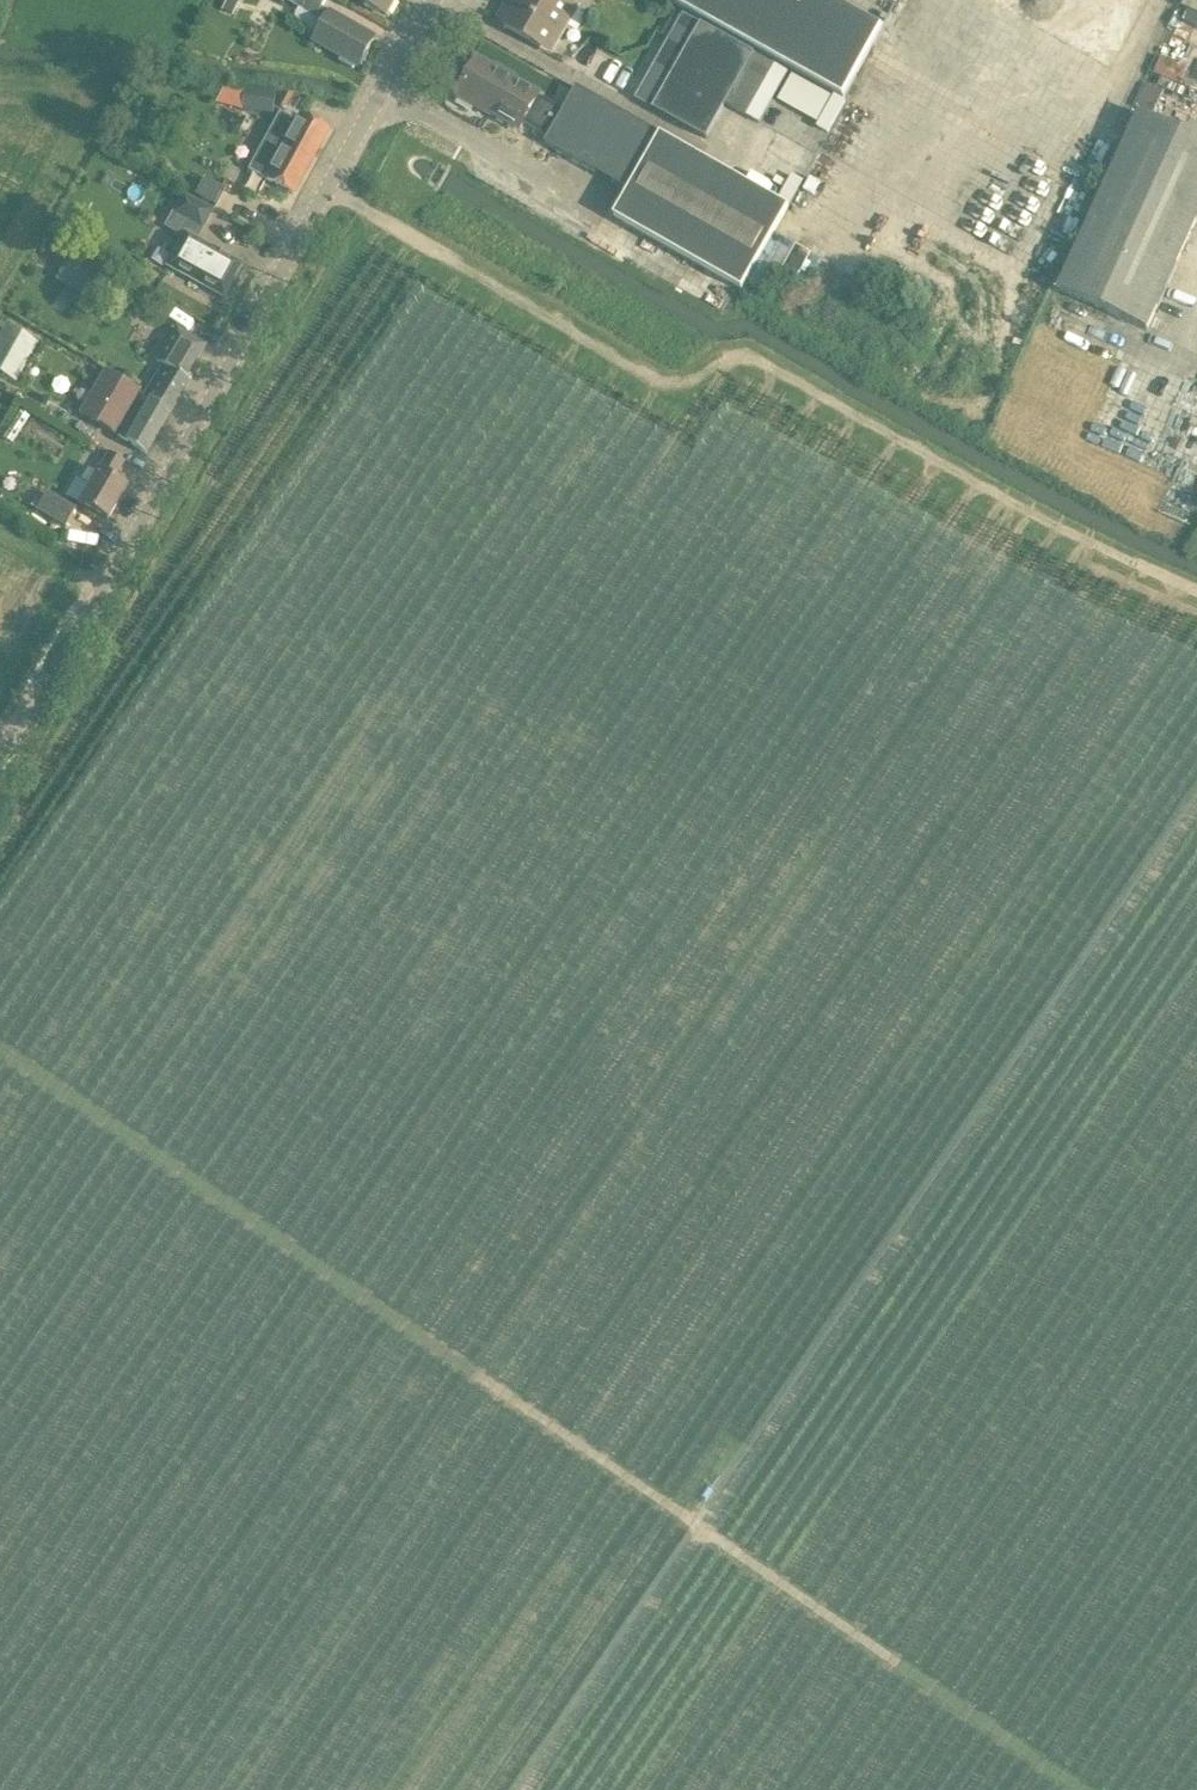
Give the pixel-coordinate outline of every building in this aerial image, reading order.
[(321,8),(322,8),(326,0),(306,0),(321,8)] [(386,15),(395,0),(360,0),(386,15)] [(529,41),(529,42),(552,56),(564,35),(562,34),(578,7),(574,5),(577,0),(517,0),(515,3),(511,0),(509,0),(499,18),(504,22),(502,26),(529,41)] [(692,0),(665,0),(686,11),(692,0)] [(686,11),(753,48),(779,0),(692,0),(686,11)] [(789,68),(844,99),(882,30),(828,0),(779,0),(753,48),(789,68)] [(375,38),(322,8),(321,8),(317,16),(325,21),(314,42),(342,58),(340,62),(353,69),(355,65),(358,67),(360,65),(362,66),(369,54),(366,53),(375,38)] [(683,15),(645,83),(636,99),(707,139),(727,104),(759,122),(787,72),(683,15)] [(545,144),(628,191),(613,217),(742,290),(789,208),(576,88),(563,111),(539,97),(540,95),(478,60),(458,95),(519,130),(523,123),(548,138),(545,144)] [(778,101),(819,123),(817,126),(828,132),(844,101),(834,96),(832,99),(791,76),(778,101)] [(241,109),(270,110),(270,89),(241,88),(241,109)] [(246,169),(291,194),(326,131),(299,116),(295,122),(278,112),(246,169)] [(1183,135),(1139,115),(1098,201),(1142,222),(1163,178),(1183,135)] [(1183,135),(1163,178),(1196,195),(1196,142),(1183,135)] [(1142,222),(1186,242),(1196,219),(1196,195),(1163,178),(1142,222)] [(184,237),(168,267),(222,296),(239,266),(189,238),(206,207),(184,195),(166,227),(184,237)] [(1142,222),(1098,201),(1057,290),(1145,331),(1186,242),(1142,222)] [(81,280),(95,288),(103,275),(73,259),(63,275),(78,284),(81,280)] [(38,337),(2,322),(0,328),(0,371),(21,380),(38,337)] [(149,399),(149,400),(170,412),(191,376),(187,373),(204,345),(175,328),(171,333),(155,361),(161,365),(142,395),(149,399)] [(112,433),(127,407),(135,412),(144,397),(136,392),(103,372),(79,414),(112,433)] [(145,454),(170,412),(149,400),(138,418),(131,414),(117,436),(145,454)] [(124,462),(108,453),(98,470),(97,470),(77,504),(106,521),(126,487),(113,479),(124,462)] [(65,526),(75,509),(46,492),(36,509),(65,526)]
